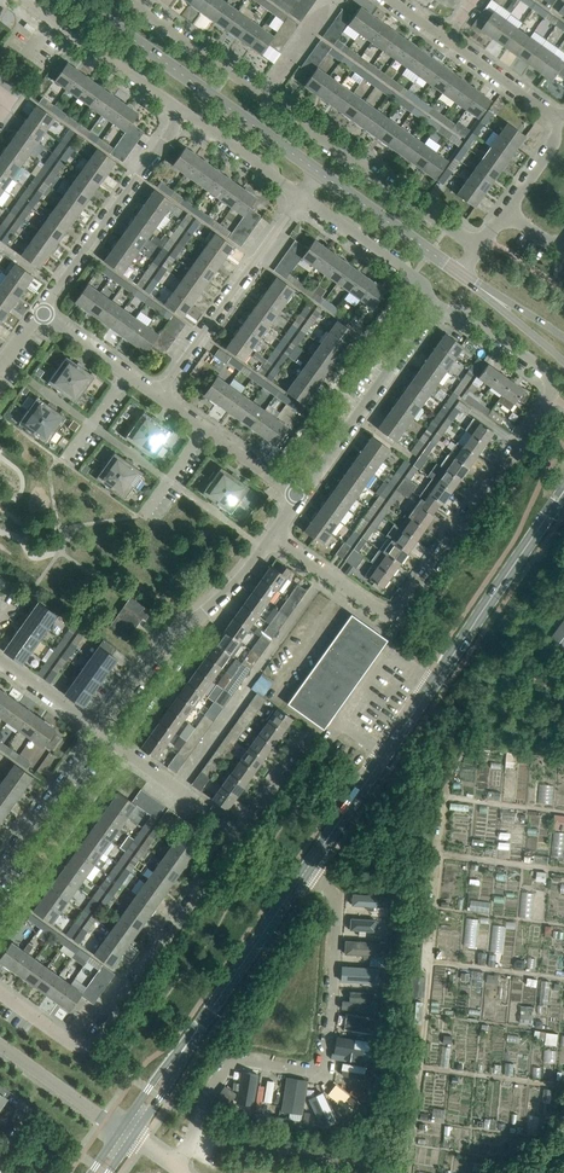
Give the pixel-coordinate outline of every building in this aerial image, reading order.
[(209,0),(191,0),(189,3),(195,7),(194,8),(200,12),(201,11),(209,0)] [(213,20),(226,2),(223,0),(209,0),(201,11),(207,16),(206,17),(213,21),(213,20)] [(265,0),(263,0),(260,5),(272,13),(276,8),(265,0)] [(282,0),(281,0),(278,5),(290,13),(293,8),(282,0)] [(307,0),(299,0),(298,2),(309,10),(313,4),(307,0)] [(522,0),(514,0),(513,2),(515,3),(506,15),(510,17),(522,0)] [(533,0),(522,0),(534,8),(537,3),(533,0)] [(557,0),(550,0),(549,2),(546,6),(551,8),(557,0)] [(225,29),(238,11),(226,2),(213,20),(219,24),(218,25),(224,30),(225,29)] [(309,10),(298,2),(294,7),(305,15),(309,10)] [(549,12),(537,3),(534,8),(546,17),(549,12)] [(360,33),(372,15),(360,6),(353,16),(349,22),(347,24),(360,33)] [(305,15),(294,7),(293,8),(290,13),(300,21),(305,15)] [(495,38),(508,20),(495,11),(494,13),(486,7),(472,26),(481,32),(483,29),(489,33),(488,34),(494,39),(495,38)] [(284,22),(288,16),(276,8),(272,13),(284,22)] [(353,16),(342,8),(338,14),(349,22),(353,16)] [(237,37),(250,19),(238,11),(225,29),(231,33),(230,34),(236,38),(237,37)] [(554,29),(558,25),(561,20),(549,12),(546,17),(549,19),(546,23),(554,29)] [(349,22),(338,14),(334,20),(345,28),(347,24),(349,22)] [(372,41),(384,24),(372,15),(360,33),(372,41)] [(298,24),(289,17),(288,16),(284,22),(283,22),(294,30),(298,24)] [(249,46),(261,28),(250,19),(237,37),(249,46)] [(345,28),(334,20),(330,25),(341,33),(345,28)] [(507,46),(520,28),(508,20),(495,38),(507,46)] [(294,30),(283,22),(280,28),(290,35),(294,30)] [(384,50),(396,32),(384,24),(372,41),(384,50)] [(341,33),(330,25),(326,30),(337,38),(341,33)] [(268,44),(272,38),(273,36),(261,28),(249,46),(261,54),(268,44)] [(290,35),(280,28),(276,33),(286,41),(290,35)] [(519,55),(531,37),(520,28),(507,46),(519,55)] [(337,38),(326,30),(322,36),(333,44),(337,39),(337,38)] [(395,58),(408,40),(396,32),(384,50),(395,58)] [(276,33),(273,36),(272,38),(283,46),(286,41),(276,33)] [(530,63),(543,45),(531,37),(519,55),(530,63)] [(283,46),(272,38),(268,44),(278,52),(283,46)] [(331,47),(320,39),(316,45),(327,53),(328,52),(331,47)] [(349,48),(337,39),(333,44),(346,53),(349,48)] [(407,67),(420,49),(414,45),(415,44),(409,39),(408,40),(395,58),(407,67)] [(327,53),(316,45),(312,51),(323,59),(327,53)] [(542,71),(555,53),(543,45),(530,63),(542,71)] [(343,56),(331,47),(328,52),(340,60),(343,56)] [(361,57),(349,48),(346,53),(357,62),(361,57)] [(419,75),(431,57),(426,53),(427,52),(420,48),(420,49),(407,67),(419,75)] [(323,59),(312,51),(308,56),(319,64),(323,59)] [(563,67),(563,66),(563,60),(555,53),(542,71),(554,80),(559,73),(563,67)] [(319,64),(308,56),(304,61),(315,69),(317,67),(319,64)] [(355,64),(343,56),(340,60),(352,69),(355,64)] [(431,84),(443,66),(437,62),(438,61),(432,56),(431,57),(419,75),(431,84)] [(373,65),(361,57),(357,62),(369,70),(373,65)] [(315,69),(304,61),(300,67),(311,75),(315,69)] [(66,89),(79,71),(67,62),(54,80),(66,89)] [(364,77),(367,73),(355,64),(352,69),(354,70),(354,77),(357,80),(355,82),(359,85),(364,77)] [(385,73),(373,65),(369,70),(381,78),(385,73)] [(443,92),(455,74),(449,70),(450,69),(444,65),(443,66),(431,84),(443,92)] [(316,94),(329,75),(317,67),(315,69),(311,75),(304,85),(316,94)] [(77,97),(90,79),(79,71),(66,89),(77,97)] [(379,81),(367,73),(364,77),(375,86),(379,81)] [(396,82),(385,73),(381,78),(393,87),(396,82)] [(454,101),(467,83),(455,74),(443,92),(454,101)] [(328,102),(341,84),(329,75),(316,94),(328,102)] [(89,105),(102,87),(90,79),(77,97),(89,105)] [(391,90),(379,81),(375,86),(387,94),(391,90)] [(408,91),(396,82),(393,87),(405,96),(408,91)] [(466,109),(479,91),(467,83),(454,101),(466,109)] [(340,111),(353,92),(341,84),(328,102),(340,111)] [(101,113),(114,96),(102,87),(89,105),(101,113)] [(403,98),(391,90),(387,94),(400,103),(403,98)] [(420,99),(408,91),(405,96),(417,104),(420,99)] [(478,118),(491,100),(479,91),(466,109),(478,118)] [(351,120),(352,119),(365,101),(353,92),(340,111),(346,115),(345,116),(351,120)] [(113,122),(125,104),(114,96),(101,113),(113,122)] [(42,97),(38,102),(50,111),(54,105),(42,97)] [(415,107),(403,98),(400,103),(411,111),(415,107)] [(432,107),(420,99),(417,104),(428,112),(432,107)] [(363,129),(363,128),(377,109),(365,101),(352,119),(357,123),(357,124),(363,129)] [(126,104),(125,104),(113,122),(126,131),(127,129),(131,123),(138,113),(132,109),(133,108),(126,103),(126,104)] [(54,118),(36,105),(28,117),(46,130),(54,118)] [(65,113),(54,105),(50,111),(61,119),(65,113)] [(426,115),(415,107),(411,111),(423,120),(426,115)] [(444,116),(432,107),(428,112),(440,121),(444,116)] [(375,137),(376,136),(389,118),(377,109),(363,128),(370,132),(369,133),(375,137)] [(495,112),(489,109),(480,121),(485,125),(495,112)] [(77,122),(65,113),(61,119),(73,127),(77,122)] [(438,123),(426,115),(423,120),(435,128),(438,123)] [(456,124),(444,116),(440,121),(452,129),(456,124)] [(46,130),(28,117),(19,129),(37,141),(46,130)] [(388,145),(401,126),(389,118),(376,136),(381,140),(381,141),(387,146),(388,145)] [(458,121),(456,124),(452,129),(464,138),(470,130),(458,121)] [(477,137),(485,125),(480,121),(472,133),(477,137)] [(89,130),(77,122),(73,127),(85,136),(89,130)] [(144,132),(131,123),(127,129),(140,138),(144,132)] [(450,132),(438,123),(435,128),(447,136),(450,132)] [(507,123),(499,135),(517,147),(521,142),(522,142),(526,137),(525,136),(507,123)] [(399,153),(412,134),(401,126),(388,145),(399,153)] [(69,128),(60,140),(65,143),(74,131),(69,128)] [(37,141),(19,129),(11,141),(29,153),(37,141)] [(140,138),(127,129),(126,131),(123,135),(135,144),(140,138)] [(101,138),(89,130),(85,136),(97,144),(101,138)] [(462,141),(450,132),(447,136),(459,145),(462,141)] [(468,149),(477,137),(472,133),(463,145),(468,149)] [(77,134),(68,146),(73,150),(82,137),(77,134)] [(411,161),(424,143),(412,134),(399,153),(411,161)] [(135,144),(123,135),(118,141),(131,150),(135,144)] [(508,159),(517,147),(499,135),(490,146),(508,159)] [(114,148),(101,138),(97,144),(110,153),(114,148)] [(57,155),(65,143),(60,140),(52,152),(57,155)] [(29,153),(11,141),(7,146),(6,146),(1,152),(2,153),(20,165),(29,153)] [(131,150),(118,141),(114,147),(127,156),(131,150)] [(423,170),(436,151),(424,143),(411,161),(423,170)] [(460,161),(468,149),(463,145),(455,157),(460,161)] [(65,161),(73,150),(68,146),(60,158),(65,161)] [(500,171),(508,159),(490,146),(482,158),(500,171)] [(127,156),(114,147),(114,148),(110,153),(122,162),(127,156)] [(184,173),(197,155),(185,147),(172,165),(184,173)] [(106,173),(115,161),(97,148),(88,160),(106,173)] [(448,160),(436,151),(423,170),(435,179),(448,160)] [(48,167),(57,155),(52,152),(43,164),(48,167)] [(2,153),(0,156),(0,169),(12,177),(20,165),(2,153)] [(196,182),(209,164),(197,155),(184,173),(196,182)] [(451,173),(460,161),(455,157),(446,169),(451,173)] [(56,173),(65,161),(60,158),(51,170),(56,173)] [(491,183),(500,171),(482,158),(473,170),(491,183)] [(107,174),(106,173),(88,160),(80,172),(98,185),(102,179),(103,180),(107,174)] [(40,179),(48,167),(43,164),(35,175),(40,179)] [(208,190),(221,172),(209,164),(196,182),(208,190)] [(0,169),(0,187),(3,189),(12,177),(0,169)] [(443,184),(451,173),(446,169),(438,181),(443,184)] [(48,185),(56,173),(51,170),(43,181),(48,185)] [(483,195),(491,183),(473,170),(465,182),(483,195)] [(90,197),(98,185),(80,172),(72,184),(90,197)] [(220,199),(232,181),(221,172),(208,190),(220,199)] [(32,191),(40,179),(35,175),(26,187),(32,191)] [(51,187),(48,185),(43,181),(35,193),(40,197),(43,199),(51,187)] [(231,207),(244,189),(232,181),(220,199),(231,207)] [(160,182),(157,187),(168,195),(172,190),(160,182)] [(484,196),(483,195),(465,182),(456,194),(474,207),(479,201),(480,201),(484,196)] [(81,209),(90,197),(72,184),(63,196),(81,209)] [(23,203),(32,191),(26,187),(18,199),(23,203)] [(244,216),(245,213),(250,207),(256,199),(256,198),(250,193),(251,192),(245,188),(244,189),(231,207),(244,216)] [(172,202),(154,189),(146,201),(164,214),(172,202)] [(184,198),(172,190),(168,195),(180,203),(184,198)] [(31,209),(40,197),(35,193),(26,205),(31,209)] [(73,221),(81,209),(63,196),(55,208),(73,221)] [(196,207),(184,198),(180,203),(192,212),(196,207)] [(14,215),(23,203),(18,199),(9,212),(14,215)] [(164,214),(146,201),(137,213),(155,226),(164,214)] [(23,221),(31,209),(26,205),(18,217),(23,221)] [(208,215),(196,207),(192,212),(204,221),(208,215)] [(262,216),(250,207),(245,213),(258,222),(262,216)] [(74,221),(73,221),(55,208),(46,220),(64,232),(68,226),(70,227),(74,221)] [(6,227),(14,215),(9,212),(1,223),(6,227)] [(155,226),(137,213),(133,219),(132,218),(128,224),(129,225),(147,238),(155,226)] [(192,216),(188,213),(179,225),(183,228),(192,216)] [(245,213),(244,216),(241,219),(253,228),(258,222),(245,213)] [(219,224),(208,215),(204,221),(216,229),(219,224)] [(14,233),(23,221),(18,217),(9,229),(14,233)] [(200,221),(195,218),(187,230),(191,234),(200,221)] [(253,228),(241,219),(237,225),(249,234),(253,228)] [(56,244),(64,232),(46,220),(38,231),(56,244)] [(232,232),(219,224),(216,229),(228,238),(232,232)] [(147,238),(129,225),(120,237),(138,250),(147,238)] [(175,240),(183,228),(179,225),(170,237),(175,240)] [(249,234),(237,225),(232,231),(245,240),(249,234)] [(6,244),(13,235),(14,233),(9,229),(1,241),(6,244)] [(183,246),(191,234),(187,230),(178,242),(183,246)] [(56,244),(38,231),(29,243),(47,256),(52,250),(53,251),(57,245),(56,244)] [(245,240),(232,231),(232,232),(228,238),(240,247),(245,240)] [(225,257),(233,246),(215,233),(207,245),(225,257)] [(138,250),(120,237),(116,243),(115,242),(111,248),(112,249),(130,261),(138,250)] [(166,252),(175,240),(170,237),(162,248),(166,252)] [(307,248),(295,239),(290,246),(303,255),(307,248)] [(313,266),(326,248),(314,239),(307,248),(303,255),(301,257),(313,266)] [(174,258),(183,246),(178,242),(170,254),(174,258)] [(39,268),(47,256),(29,243),(21,255),(39,268)] [(216,269),(225,257),(207,245),(198,257),(216,269)] [(303,255),(290,246),(286,252),(299,261),(301,257),(303,255)] [(158,264),(166,252),(162,248),(153,260),(158,264)] [(325,274),(338,256),(326,248),(313,266),(325,274)] [(130,261),(112,249),(103,261),(121,274),(130,261)] [(299,261),(286,252),(282,258),(294,267),(299,261)] [(166,269),(174,258),(170,254),(161,266),(166,269)] [(337,283),(350,265),(338,256),(325,274),(337,283)] [(217,270),(216,269),(198,257),(190,268),(208,281),(212,275),(213,276),(217,270)] [(294,267),(282,258),(277,264),(290,273),(294,267)] [(150,275),(158,264),(153,260),(145,272),(150,275)] [(25,287),(33,276),(15,263),(7,275),(25,287)] [(113,272),(101,264),(98,269),(110,277),(113,272)] [(290,273),(277,264),(273,270),(286,279),(289,274),(290,273)] [(349,291),(362,273),(350,265),(337,283),(349,291)] [(157,281),(166,269),(161,266),(153,278),(157,281)] [(199,293),(208,281),(190,268),(181,280),(199,293)] [(125,281),(113,272),(110,277),(122,286),(125,281)] [(141,287),(150,275),(145,272),(136,284),(141,287)] [(360,299),(373,281),(362,273),(349,291),(360,299)] [(301,283),(289,274),(286,279),(298,287),(301,283)] [(25,287),(7,275),(0,284),(0,288),(16,300),(20,294),(21,295),(25,289),(24,288),(25,287)] [(294,289),(276,276),(268,288),(286,301),(294,289)] [(149,293),(157,281),(153,278),(144,290),(149,293)] [(200,294),(199,293),(181,280),(173,292),(191,305),(195,299),(196,300),(200,294)] [(374,280),(373,281),(360,299),(373,308),(385,290),(379,286),(380,285),(374,280)] [(137,289),(125,281),(122,286),(134,294),(137,289)] [(86,311),(87,310),(99,292),(87,283),(75,301),(81,306),(80,307),(86,311)] [(313,291),(301,283),(298,287),(309,296),(313,291)] [(16,300),(0,288),(0,306),(8,311),(16,300)] [(286,301),(268,288),(263,295),(262,294),(258,299),(259,300),(277,313),(286,301)] [(149,298),(137,289),(134,294),(145,303),(149,298)] [(325,300),(313,291),(309,296),(321,304),(325,300)] [(98,318),(111,300),(99,292),(87,310),(98,318)] [(182,317),(191,305),(173,292),(164,304),(182,317)] [(161,306),(149,298),(145,303),(157,311),(161,306)] [(110,327),(123,309),(111,300),(98,318),(110,327)] [(277,313),(259,300),(251,312),(269,325),(277,313)] [(309,300),(301,312),(306,315),(314,304),(309,300)] [(337,308),(325,300),(321,304),(333,313),(337,308)] [(173,315),(161,306),(157,311),(169,320),(173,315)] [(325,313),(322,310),(322,309),(318,306),(309,318),(314,321),(318,316),(321,318),(325,313)] [(348,316),(337,308),(333,313),(345,321),(348,316)] [(122,335),(135,318),(123,309),(110,327),(122,335)] [(269,325),(251,312),(242,324),(260,337),(269,325)] [(297,327),(306,315),(301,312),(292,324),(297,327)] [(185,324),(173,315),(169,320),(168,321),(181,330),(185,324)] [(360,325),(348,316),(345,321),(357,330),(360,325)] [(134,344),(147,326),(135,318),(122,335),(134,344)] [(305,333),(314,321),(309,318),(300,330),(305,333)] [(347,345),(355,333),(337,320),(329,332),(347,345)] [(181,330),(168,321),(164,327),(177,336),(181,330)] [(260,337),(242,324),(238,330),(237,329),(233,335),(234,336),(252,349),(260,337)] [(289,339),(297,327),(292,324),(284,336),(289,339)] [(151,345),(155,339),(159,335),(147,326),(134,344),(140,348),(139,349),(145,353),(145,352),(146,352),(151,345)] [(177,336),(164,327),(160,333),(172,342),(177,336)] [(297,345),(305,333),(300,330),(292,341),(297,345)] [(338,357),(347,345),(329,332),(320,344),(338,357)] [(172,342),(160,333),(159,335),(155,339),(168,348),(172,342)] [(445,333),(437,345),(455,358),(463,346),(445,333)] [(252,349),(234,336),(225,348),(243,361),(252,349)] [(280,351),(289,339),(284,336),(275,348),(280,351)] [(168,348),(155,339),(151,345),(164,354),(168,348)] [(288,357),(297,345),(292,341),(284,353),(288,357)] [(330,368),(338,357),(320,344),(312,355),(330,368)] [(455,358),(437,345),(428,357),(446,370),(455,358)] [(242,364),(231,356),(219,348),(213,355),(225,363),(227,361),(239,369),(242,364)] [(272,363),(280,351),(275,348),(267,359),(272,363)] [(263,375),(272,363),(267,359),(266,360),(255,352),(252,356),(263,364),(258,371),(263,375)] [(280,368),(288,357),(284,353),(275,365),(280,368)] [(331,369),(330,368),(312,355),(303,367),(321,380),(325,374),(326,375),(331,369)] [(71,379),(82,364),(78,361),(76,364),(69,358),(69,359),(66,356),(64,359),(57,369),(71,379)] [(446,370),(428,357),(420,369),(438,381),(446,370)] [(475,372),(483,361),(478,357),(470,369),(475,372)] [(84,369),(85,367),(82,364),(71,379),(85,389),(92,380),(94,376),(91,374),(84,369)] [(254,373),(242,364),(239,369),(251,378),(254,373)] [(490,386),(500,372),(488,364),(478,377),(476,375),(467,389),(474,394),(478,387),(482,380),(490,386)] [(271,381),(280,368),(275,365),(266,377),(271,381)] [(322,381),(321,380),(303,367),(295,379),(313,392),(317,386),(318,387),(322,381)] [(60,395),(71,379),(57,369),(50,379),(48,382),(51,385),(58,390),(56,392),(60,395)] [(438,381),(420,369),(415,375),(414,374),(410,380),(411,381),(429,394),(438,381)] [(466,384),(475,372),(470,369),(461,381),(466,384)] [(502,395),(512,381),(500,372),(490,386),(502,395)] [(266,382),(254,373),(251,378),(263,387),(266,382)] [(216,402),(228,384),(216,376),(204,394),(210,398),(209,399),(215,403),(216,402)] [(78,399),(85,389),(71,379),(60,395),(63,397),(65,395),(72,400),(76,402),(78,399)] [(314,393),(313,392),(295,379),(286,391),(304,404),(308,398),(310,399),(314,393)] [(429,394),(411,381),(407,387),(406,386),(402,392),(403,392),(421,405),(429,394)] [(458,396),(466,384),(461,381),(453,392),(458,396)] [(512,381),(502,395),(497,401),(509,410),(517,399),(521,401),(527,393),(523,390),(524,389),(512,381)] [(278,390),(266,382),(263,387),(275,395),(278,390)] [(227,411),(240,393),(228,384),(216,402),(227,411)] [(481,399),(474,394),(467,389),(461,397),(475,407),(479,402),(481,399)] [(290,399),(278,390),(275,395),(286,404),(290,399)] [(421,405),(403,392),(399,398),(398,398),(393,404),(394,404),(412,417),(421,405)] [(449,408),(458,396),(453,392),(444,405),(449,408)] [(239,419),(252,401),(240,393),(227,411),(239,419)] [(42,420),(53,404),(49,402),(48,404),(40,399),(37,397),(35,400),(34,401),(31,399),(25,407),(28,410),(42,420)] [(302,407),(290,399),(286,404),(298,412),(302,407)] [(459,400),(448,415),(447,417),(451,420),(459,409),(464,413),(468,407),(459,400)] [(251,428),(264,410),(252,401),(239,419),(251,428)] [(490,411),(480,404),(481,403),(479,402),(475,407),(487,416),(490,411)] [(55,409),(56,407),(53,404),(42,420),(56,430),(63,420),(65,417),(62,415),(62,414),(55,409)] [(412,417),(394,404),(386,416),(404,429),(412,417)] [(441,420),(449,408),(444,405),(436,416),(441,420)] [(492,409),(490,411),(487,416),(498,424),(503,417),(492,409)] [(31,435),(42,420),(28,410),(21,419),(19,423),(22,425),(29,430),(27,432),(31,435)] [(263,436),(276,418),(264,410),(251,428),(263,436)] [(148,435),(159,419),(155,417),(154,419),(147,414),(143,412),(141,415),(134,425),(148,435)] [(404,429),(386,416),(377,428),(395,441),(404,429)] [(432,431),(441,420),(436,416),(428,428),(432,431)] [(442,432),(450,422),(451,420),(447,417),(438,429),(442,432)] [(288,427),(276,418),(263,436),(269,440),(268,441),(274,446),(275,444),(275,445),(288,427)] [(493,432),(480,422),(473,418),(465,430),(471,434),(485,444),(493,432)] [(161,424),(163,422),(159,419),(148,435),(162,445),(169,435),(171,432),(168,429),(161,424)] [(49,440),(56,430),(42,420),(31,435),(35,438),(36,435),(43,441),(43,440),(47,443),(49,439),(49,440)] [(73,420),(68,426),(74,431),(79,424),(73,420)] [(137,450),(148,435),(134,425),(127,434),(125,438),(128,440),(135,445),(134,447),(137,450)] [(424,443),(432,431),(428,428),(419,440),(424,443)] [(434,444),(442,432),(438,429),(430,441),(434,444)] [(476,456),(485,444),(471,434),(463,446),(476,456)] [(155,455),(162,445),(148,435),(137,450),(141,453),(142,450),(149,455),(150,455),(153,458),(155,454),(155,455)] [(390,449),(372,436),(363,448),(381,461),(390,449)] [(415,455),(422,445),(424,443),(419,440),(410,452),(415,455)] [(429,450),(434,444),(430,441),(421,453),(425,456),(429,450)] [(476,456),(463,446),(457,442),(449,454),(454,458),(468,468),(476,456)] [(381,461),(363,448),(355,460),(373,472),(378,477),(385,468),(379,464),(381,461)] [(119,475),(130,460),(127,457),(125,459),(118,454),(114,452),(112,455),(105,465),(119,475)] [(428,458),(425,456),(421,453),(412,465),(417,468),(420,470),(428,458)] [(459,480),(468,468),(454,458),(449,465),(444,462),(440,466),(459,480)] [(132,464),(134,462),(130,460),(119,475),(133,485),(136,487),(141,480),(139,478),(140,475),(143,472),(139,470),(132,464)] [(373,472),(355,460),(346,472),(364,484),(373,472)] [(405,460),(398,469),(396,471),(401,475),(410,463),(405,460)] [(451,492),(459,480),(440,466),(436,463),(427,475),(431,478),(451,492)] [(108,490),(119,475),(105,465),(98,475),(96,478),(99,480),(106,486),(105,488),(108,490)] [(409,480),(416,470),(417,468),(412,465),(400,482),(412,491),(417,485),(409,480)] [(225,490),(236,475),(233,472),(231,474),(224,469),(221,467),(218,470),(216,472),(214,471),(209,478),(211,480),(225,490)] [(393,487),(401,475),(396,471),(388,483),(393,487)] [(364,484),(346,472),(338,483),(356,496),(364,484)] [(126,495),(133,485),(119,475),(108,490),(112,493),(113,491),(121,496),(124,498),(126,495)] [(238,479),(240,477),(236,475),(225,490),(240,500),(246,490),(249,487),(245,485),(246,485),(238,479)] [(442,504),(451,492),(431,478),(430,480),(419,495),(425,499),(436,507),(440,502),(442,504)] [(214,505),(225,490),(211,480),(204,490),(202,493),(205,495),(212,500),(211,503),(214,505)] [(412,491),(400,482),(387,500),(392,504),(400,492),(408,497),(412,491)] [(356,496),(338,483),(334,489),(333,489),(328,495),(329,495),(347,508),(356,496)] [(384,499),(393,487),(388,483),(379,495),(384,499)] [(233,510),(240,500),(225,490),(214,505),(218,508),(220,506),(227,511),(230,513),(232,510),(233,510)] [(347,508),(329,495),(325,501),(324,500),(320,506),(321,507),(339,520),(347,508)] [(376,510),(384,499),(379,495),(371,507),(376,510)] [(432,514),(436,507),(425,499),(417,511),(413,508),(408,516),(425,528),(434,516),(432,514)] [(383,516),(392,504),(387,500),(379,513),(383,516)] [(339,520),(321,507),(317,513),(316,512),(311,518),(312,519),(330,532),(339,520)] [(367,523),(376,510),(371,507),(362,519),(367,523)] [(375,527),(383,516),(379,513),(370,524),(375,527)] [(417,540),(425,528),(408,516),(400,528),(417,540)] [(330,532),(312,519),(304,531),(322,544),(330,532)] [(359,534),(367,523),(362,519),(354,531),(359,534)] [(366,539),(375,527),(370,524),(362,536),(366,539)] [(408,552),(417,540),(400,528),(392,539),(391,539),(408,552)] [(350,546),(359,534),(354,531),(345,543),(350,546)] [(358,551),(366,539),(362,536),(353,548),(358,551)] [(399,563),(408,552),(391,539),(392,539),(388,537),(379,549),(399,563)] [(342,558),(350,546),(345,543),(344,542),(335,554),(342,558)] [(350,575),(363,557),(357,553),(358,551),(353,548),(345,560),(351,564),(345,572),(350,575)] [(391,575),(399,563),(379,549),(371,560),(374,562),(391,575)] [(382,587),(391,575),(374,562),(365,575),(374,581),(372,585),(380,590),(382,587)] [(271,565),(261,579),(276,590),(290,570),(282,564),(277,570),(271,565)] [(276,590),(261,579),(252,592),(267,602),(276,590)] [(298,602),(306,591),(297,584),(288,598),(292,600),(298,602)] [(267,602),(252,592),(242,605),(257,615),(267,602)] [(128,637),(135,627),(142,617),(145,619),(151,611),(144,606),(130,596),(125,603),(110,624),(128,637)] [(289,615),(292,600),(288,598),(279,610),(283,613),(289,615)] [(38,602),(29,614),(47,627),(56,615),(38,602)] [(257,615),(242,605),(233,618),(248,628),(257,615)] [(280,628),(283,613),(279,610),(269,623),(273,626),(280,628)] [(47,627),(29,614),(21,626),(39,639),(47,627)] [(386,640),(351,614),(288,703),(323,728),(386,640)] [(248,628),(233,618),(224,631),(238,641),(248,628)] [(552,637),(563,646),(563,620),(552,637)] [(270,641),(273,626),(269,623),(260,636),(264,639),(270,641)] [(67,641),(76,629),(71,625),(62,638),(67,641)] [(39,639),(21,626),(12,638),(30,651),(39,639)] [(75,647),(84,634),(79,631),(70,643),(75,647)] [(238,641),(224,631),(214,644),(229,654),(238,641)] [(261,654),(264,639),(260,636),(251,649),(255,652),(261,654)] [(30,651),(12,638),(4,650),(22,663),(30,651)] [(59,653),(67,641),(62,638),(54,650),(59,653)] [(104,639),(99,646),(90,658),(108,670),(117,659),(112,655),(117,648),(104,639)] [(66,659),(75,647),(70,643),(62,655),(66,659)] [(229,654),(214,644),(205,657),(220,667),(229,654)] [(252,667),(255,652),(251,649),(241,662),(245,665),(252,667)] [(50,665),(59,653),(54,650),(45,662),(50,665)] [(58,671),(66,659),(62,655),(53,667),(58,671)] [(220,667),(205,657),(196,670),(211,680),(220,667)] [(100,682),(108,670),(90,658),(82,670),(100,682)] [(42,677),(50,665),(45,662),(37,673),(42,677)] [(243,680),(245,665),(241,662),(232,675),(236,678),(243,680)] [(50,682),(58,671),(53,667),(45,679),(50,682)] [(91,694),(100,682),(82,670),(73,682),(91,694)] [(211,680),(196,670),(187,683),(201,693),(211,680)] [(233,693),(236,678),(232,675),(226,671),(217,684),(223,688),(228,691),(233,693)] [(83,706),(91,694),(73,682),(65,694),(83,706)] [(201,693),(187,683),(177,696),(192,706),(201,693)] [(227,691),(228,691),(223,688),(213,702),(217,705),(218,704),(224,705),(227,691)] [(257,692),(257,693),(249,704),(252,709),(256,712),(266,699),(257,692)] [(20,703),(8,695),(0,706),(0,716),(7,721),(20,703)] [(192,706),(177,696),(168,709),(183,719),(192,706)] [(215,718),(217,705),(213,702),(204,715),(208,718),(208,717),(215,718)] [(19,730),(32,712),(20,703),(7,721),(19,730)] [(288,723),(292,718),(277,707),(268,720),(283,731),(283,730),(287,731),(290,727),(288,723)] [(183,719),(168,709),(159,721),(174,732),(183,719)] [(246,726),(256,712),(252,709),(239,717),(243,722),(242,723),(246,726)] [(31,738),(44,720),(32,712),(19,730),(31,738)] [(205,731),(208,718),(204,715),(194,728),(198,730),(205,731)] [(44,719),(44,720),(31,738),(43,747),(44,745),(49,748),(46,752),(41,749),(36,757),(34,755),(29,761),(38,768),(42,762),(61,736),(54,731),(55,729),(49,724),(50,723),(44,719)] [(274,744),(283,731),(268,720),(259,733),(274,744)] [(174,732),(159,721),(149,735),(164,746),(174,732)] [(237,739),(246,726),(242,723),(230,730),(233,735),(233,736),(237,739)] [(196,744),(198,730),(194,728),(185,741),(190,744),(190,743),(196,744)] [(264,757),(274,744),(259,733),(249,746),(264,757)] [(155,758),(164,746),(149,735),(140,748),(155,758)] [(228,752),(237,739),(233,736),(221,743),(224,748),(223,749),(228,752)] [(187,757),(190,744),(185,741),(176,754),(180,757),(181,756),(187,757)] [(19,755),(7,746),(3,751),(15,760),(19,755)] [(255,770),(264,757),(249,746),(240,759),(255,770)] [(219,764),(228,752),(223,749),(212,756),(215,761),(214,761),(219,764)] [(178,770),(180,757),(176,754),(167,766),(176,773),(178,770)] [(31,763),(19,755),(15,760),(27,768),(31,763)] [(245,783),(255,770),(240,759),(231,773),(245,783)] [(209,777),(219,764),(214,761),(202,769),(206,774),(205,774),(209,777)] [(24,788),(33,776),(15,763),(6,775),(24,788)] [(236,796),(245,783),(231,773),(221,786),(236,796)] [(200,790),(209,777),(205,774),(193,781),(191,784),(200,790)] [(24,788),(6,775),(0,783),(0,789),(16,800),(24,788)] [(227,809),(236,796),(221,786),(212,799),(227,809)] [(138,805),(147,793),(141,788),(132,801),(136,804),(138,805)] [(16,800),(0,789),(0,807),(7,812),(16,800)] [(118,791),(110,803),(127,816),(136,804),(132,801),(118,791)] [(144,810),(153,797),(147,793),(138,805),(144,810)] [(150,814),(159,801),(153,797),(144,810),(150,814)] [(156,818),(165,806),(159,801),(150,814),(151,815),(156,818)] [(127,816),(110,803),(101,815),(119,828),(127,816)] [(165,825),(174,812),(168,808),(159,821),(164,824),(165,825)] [(171,829),(180,817),(174,812),(165,825),(171,829)] [(119,828),(101,815),(97,821),(96,820),(91,827),(92,827),(110,840),(119,828)] [(147,831),(156,818),(151,815),(143,827),(147,831)] [(177,834),(186,821),(180,817),(171,829),(177,834)] [(155,836),(164,824),(159,821),(150,833),(155,836)] [(183,838),(192,825),(186,821),(177,834),(179,835),(183,838)] [(110,840),(92,827),(88,833),(87,832),(83,838),(84,839),(102,852),(110,840)] [(139,842),(147,831),(143,827),(134,839),(139,842)] [(147,848),(155,836),(150,833),(142,844),(147,848)] [(197,848),(183,838),(179,835),(170,847),(188,860),(197,848)] [(102,852),(84,839),(80,845),(79,844),(75,850),(76,851),(93,863),(100,868),(105,862),(98,857),(102,852)] [(130,854),(139,842),(134,839),(126,851),(130,854)] [(138,860),(147,848),(142,844),(134,856),(138,860)] [(189,861),(188,860),(170,847),(162,859),(180,871),(184,866),(185,866),(189,861)] [(93,863),(76,851),(71,857),(70,856),(66,862),(67,863),(84,876),(93,863)] [(122,866),(130,854),(126,851),(117,863),(122,866)] [(130,872),(138,860),(134,856),(125,868),(130,872)] [(171,883),(180,871),(162,859),(154,871),(171,883)] [(84,876),(67,863),(59,875),(76,887),(84,876)] [(114,878),(122,866),(117,863),(109,875),(114,878)] [(121,884),(130,872),(125,868),(116,880),(121,884)] [(163,895),(171,883),(154,871),(145,883),(163,895)] [(76,887),(59,875),(50,887),(68,899),(76,887)] [(105,890),(114,878),(109,875),(100,887),(105,890)] [(113,895),(121,884),(116,880),(108,892),(113,895)] [(154,907),(163,895),(145,883),(136,895),(154,907)] [(68,899),(50,887),(42,898),(59,911),(68,899)] [(96,902),(105,890),(100,887),(92,898),(96,902)] [(104,907),(113,895),(108,892),(99,904),(104,907)] [(367,910),(374,910),(374,907),(383,908),(383,895),(352,893),(351,906),(368,907),(367,910)] [(155,908),(154,907),(136,895),(128,906),(146,919),(150,913),(151,914),(155,908)] [(59,911),(42,898),(33,910),(51,923),(59,911)] [(88,914),(96,902),(92,898),(83,910),(88,914)] [(96,919),(104,907),(99,904),(91,916),(96,919)] [(137,931),(146,919),(128,906),(120,918),(137,931)] [(79,926),(88,914),(83,910),(75,922),(79,926)] [(43,922),(31,913),(27,919),(39,927),(43,922)] [(87,931),(96,919),(91,916),(82,928),(87,931)] [(129,943),(137,931),(120,918),(111,930),(129,943)] [(349,930),(375,932),(376,919),(350,918),(349,930)] [(55,930),(43,922),(39,927),(51,936),(55,930)] [(71,938),(79,926),(75,922),(66,934),(71,938)] [(79,943),(87,931),(82,928),(74,940),(79,943)] [(67,939),(55,930),(51,936),(63,944),(67,939)] [(120,955),(129,943),(111,930),(103,942),(120,955)] [(71,957),(78,947),(67,939),(63,944),(60,948),(71,957)] [(23,950),(11,941),(0,956),(0,961),(4,964),(3,965),(10,969),(10,968),(23,950)] [(391,942),(385,942),(380,942),(380,943),(345,941),(344,955),(370,956),(369,965),(384,966),(385,951),(391,951),(391,942)] [(121,955),(120,955),(103,942),(94,954),(112,967),(116,960),(117,961),(121,955)] [(22,976),(34,958),(28,953),(33,946),(28,943),(23,950),(10,968),(22,976)] [(86,961),(90,956),(78,947),(71,957),(83,965),(86,961)] [(102,964),(90,956),(86,961),(98,970),(102,964)] [(34,985),(46,967),(34,958),(22,976),(34,985)] [(115,973),(105,966),(102,964),(98,970),(111,979),(115,973)] [(372,979),(378,979),(379,968),(344,966),(343,976),(355,977),(354,985),(371,986),(372,979)] [(46,993),(58,975),(46,967),(34,985),(46,993)] [(111,979),(98,970),(94,976),(106,985),(111,979)] [(57,1002),(70,984),(58,975),(46,993),(57,1002)] [(106,985),(94,976),(89,982),(102,991),(106,985)] [(412,976),(411,995),(424,996),(425,976),(412,976)] [(69,1010),(81,995),(82,992),(76,988),(79,984),(73,980),(70,984),(57,1002),(69,1010)] [(102,991),(89,982),(85,988),(97,997),(102,991)] [(97,997),(85,988),(82,992),(81,995),(93,1003),(97,997)] [(342,1001),(341,1009),(377,1011),(378,1003),(369,1002),(369,993),(350,992),(349,1001),(342,1001)] [(423,1002),(416,1001),(415,1023),(421,1023),(423,1002)] [(343,1029),(374,1034),(377,1018),(346,1013),(343,1029)] [(382,1042),(384,1032),(385,1027),(379,1026),(377,1041),(382,1042)] [(345,1058),(353,1060),(354,1056),(362,1057),(363,1049),(373,1051),(375,1043),(337,1036),(334,1053),(346,1055),(345,1058)] [(341,1070),(342,1070),(357,1073),(356,1078),(363,1079),(366,1067),(342,1063),(341,1070)] [(241,1071),(239,1083),(233,1082),(232,1089),(238,1090),(236,1102),(253,1104),(258,1073),(241,1071)] [(307,1080),(288,1077),(282,1111),(301,1114),(306,1087),(307,1080)] [(341,1108),(347,1112),(351,1108),(353,1109),(358,1103),(336,1085),(331,1091),(345,1103),(341,1108)] [(375,1089),(369,1089),(366,1104),(372,1105),(375,1089)] [(322,1127),(335,1121),(323,1093),(309,1099),(322,1127)] [(253,1112),(239,1106),(237,1111),(250,1117),(250,1118),(253,1112)] [(292,1124),(293,1119),(278,1116),(277,1122),(292,1124)] [(353,1121),(350,1117),(338,1126),(341,1130),(353,1121)]
